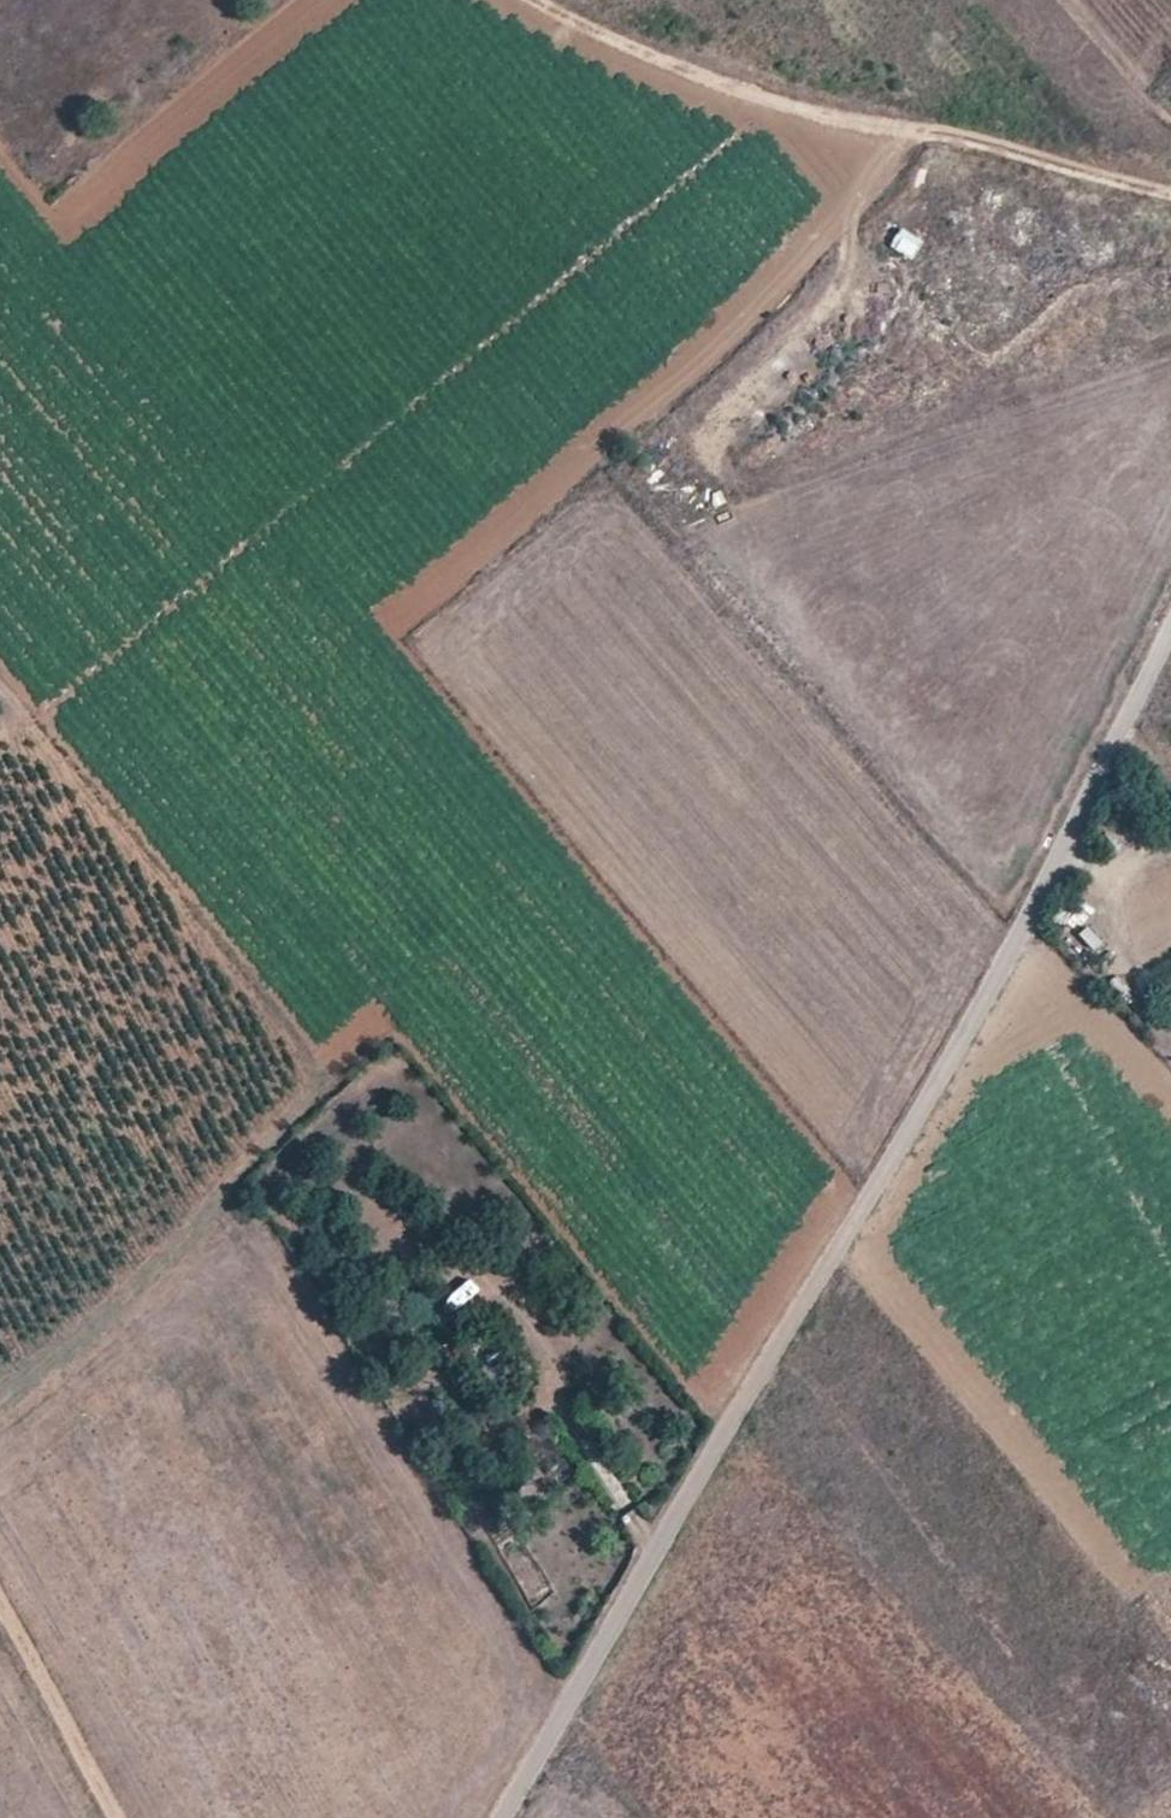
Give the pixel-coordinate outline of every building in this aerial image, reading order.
[(914,259),(925,240),(900,226),(889,246),(914,259)]
